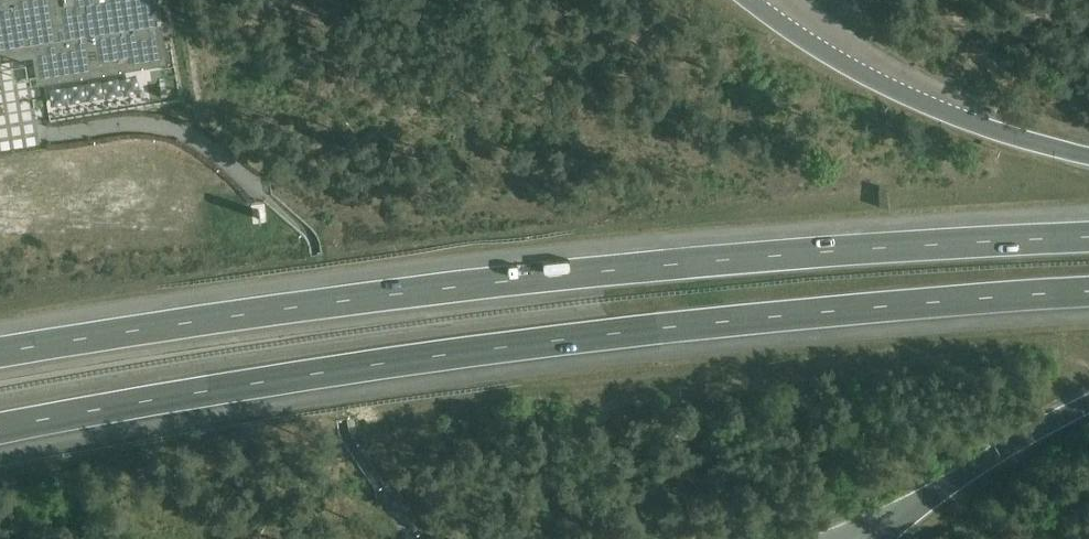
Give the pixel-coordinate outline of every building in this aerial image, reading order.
[(9,57),(8,51),(38,46),(43,77),(151,60),(148,44),(165,41),(158,0),(0,0),(0,59),(9,57)]
